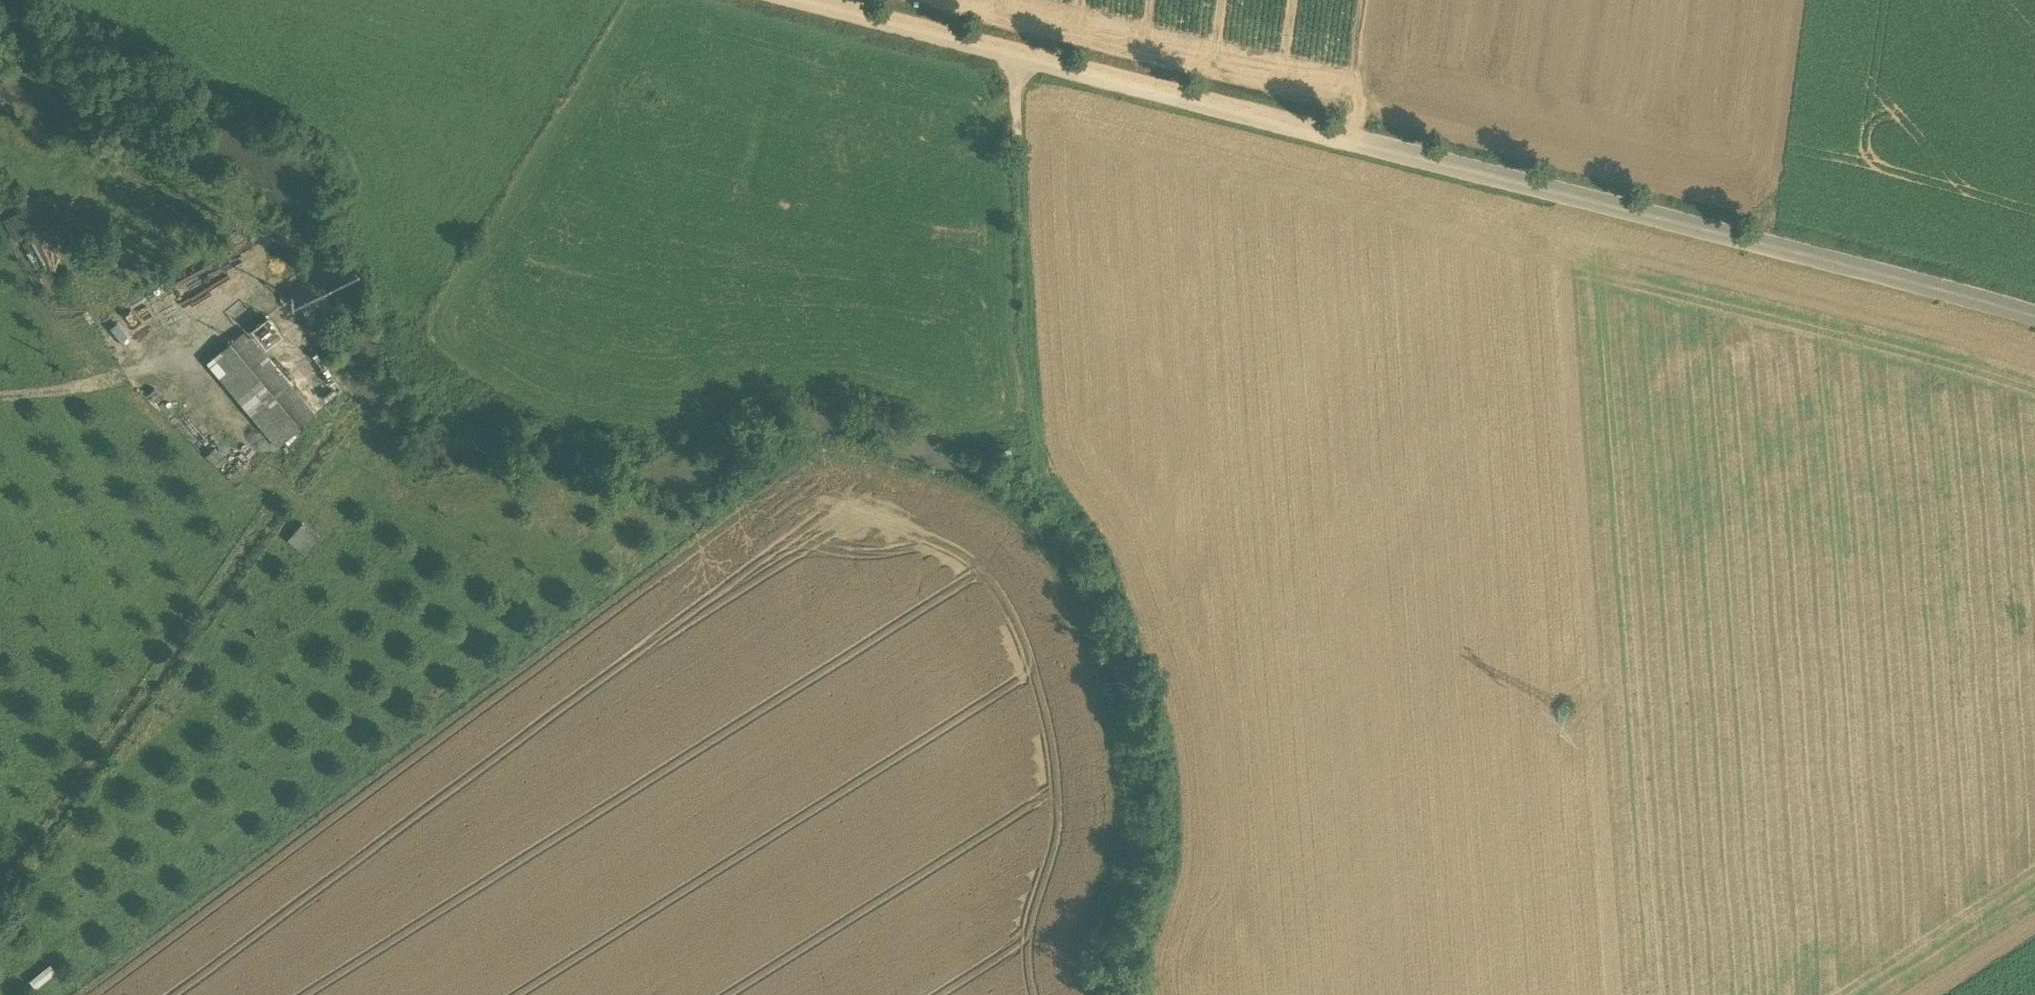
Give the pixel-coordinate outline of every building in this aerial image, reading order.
[(39,224),(27,204),(0,220),(0,225),(10,242),(39,224)] [(253,343),(263,335),(250,319),(240,327),(253,343)] [(314,417),(244,333),(229,345),(299,429),(314,417)] [(282,539),(302,554),(316,536),(296,521),(282,539)]
